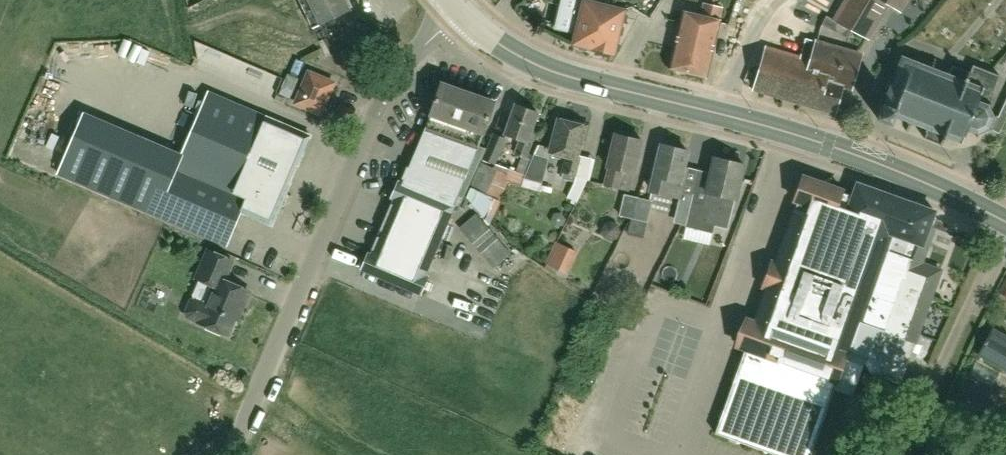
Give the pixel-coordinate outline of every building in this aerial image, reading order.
[(313,28),(349,11),(343,0),(299,0),(313,28)] [(544,21),(554,23),(553,28),(575,34),(573,43),(577,44),(576,49),(589,52),(590,48),(594,49),(605,0),(559,0),(558,5),(548,3),(544,21)] [(594,49),(614,54),(626,4),(650,17),(662,0),(605,0),(594,49)] [(835,20),(868,37),(887,6),(899,13),(904,4),(907,0),(847,0),(841,11),(835,20)] [(709,19),(712,5),(704,3),(701,16),(684,12),(670,68),(666,67),(666,68),(688,73),(694,48),(698,49),(705,18),(709,19)] [(694,48),(688,73),(706,78),(706,77),(705,77),(722,8),(712,5),(709,19),(705,18),(698,49),(694,48)] [(826,16),(822,24),(833,30),(837,22),(826,16)] [(767,48),(754,89),(835,113),(843,86),(852,88),(861,55),(836,47),(814,41),(809,61),(767,48)] [(999,117),(996,116),(998,116),(998,114),(995,115),(991,104),(994,102),(990,100),(1001,75),(995,73),(974,64),(972,71),(954,64),(951,69),(950,69),(949,72),(935,67),(938,58),(936,57),(932,65),(903,54),(879,116),(893,121),(894,122),(896,116),(911,122),(908,130),(911,131),(914,124),(928,129),(927,132),(928,133),(926,138),(943,144),(947,136),(964,143),(969,129),(977,132),(977,136),(980,137),(980,132),(989,128),(992,131),(999,117)] [(332,85),(308,75),(297,100),(322,111),(332,85)] [(418,143),(401,184),(454,207),(455,205),(460,207),(466,193),(485,149),(478,146),(495,100),(479,95),(442,81),(418,143)] [(285,196),(311,136),(209,93),(177,169),(166,165),(146,211),(226,245),(240,213),(272,227),(281,206),(283,207),(287,197),(285,196)] [(283,104),(286,99),(276,95),(274,100),(283,104)] [(993,131),(997,133),(999,134),(1005,120),(1005,100),(999,117),(992,131),(993,131)] [(533,155),(528,154),(537,130),(532,128),(538,113),(516,105),(505,134),(520,140),(515,155),(522,158),(516,172),(525,175),(533,155)] [(575,183),(576,176),(581,161),(576,159),(581,139),(583,139),(587,126),(575,122),(575,124),(559,120),(550,152),(566,156),(562,172),(563,172),(561,179),(575,183)] [(482,159),(483,159),(494,165),(496,165),(507,139),(494,133),(482,159)] [(609,168),(605,185),(619,188),(623,171),(634,173),(642,140),(615,134),(607,167),(609,168)] [(652,192),(679,198),(680,198),(687,169),(684,168),(688,151),(662,145),(654,176),(656,176),(652,192)] [(534,154),(533,155),(525,175),(523,179),(542,184),(549,158),(534,154)] [(692,201),(687,225),(703,229),(712,231),(714,224),(727,227),(730,215),(742,164),(714,157),(710,173),(703,204),(692,201)] [(493,168),(494,165),(483,159),(482,162),(481,162),(465,196),(485,219),(490,208),(495,211),(500,201),(498,200),(509,175),(493,168)] [(898,197),(858,183),(853,195),(850,194),(850,195),(818,184),(815,181),(811,179),(805,180),(801,183),(800,188),(800,192),(755,323),(747,323),(739,344),(744,349),(714,434),(774,454),(811,454),(849,353),(877,363),(886,335),(891,337),(887,348),(906,354),(911,340),(917,342),(942,270),(923,264),(930,267),(923,285),(893,275),(899,257),(904,258),(908,245),(896,240),(898,235),(886,231),(898,197)] [(363,263),(360,270),(364,272),(416,294),(421,296),(429,277),(424,275),(454,207),(401,184),(397,182),(390,199),(393,200),(370,255),(367,254),(363,263)] [(624,194),(619,216),(631,219),(634,208),(638,198),(624,194)] [(923,264),(929,246),(924,244),(930,226),(934,223),(936,219),(934,215),(935,211),(898,197),(886,231),(898,235),(896,240),(908,245),(904,258),(899,257),(893,275),(923,285),(930,267),(923,264)] [(634,208),(631,219),(647,223),(653,201),(638,198),(634,208)] [(461,229),(494,266),(510,253),(477,215),(461,229)] [(546,264),(558,270),(567,274),(577,252),(556,242),(546,264)] [(200,324),(200,322),(226,333),(238,305),(241,306),(247,291),(224,281),(232,262),(208,251),(197,278),(216,286),(209,302),(196,297),(190,299),(184,313),(187,319),(200,324)] [(992,330),(979,354),(1005,370),(1005,338),(992,330)]
